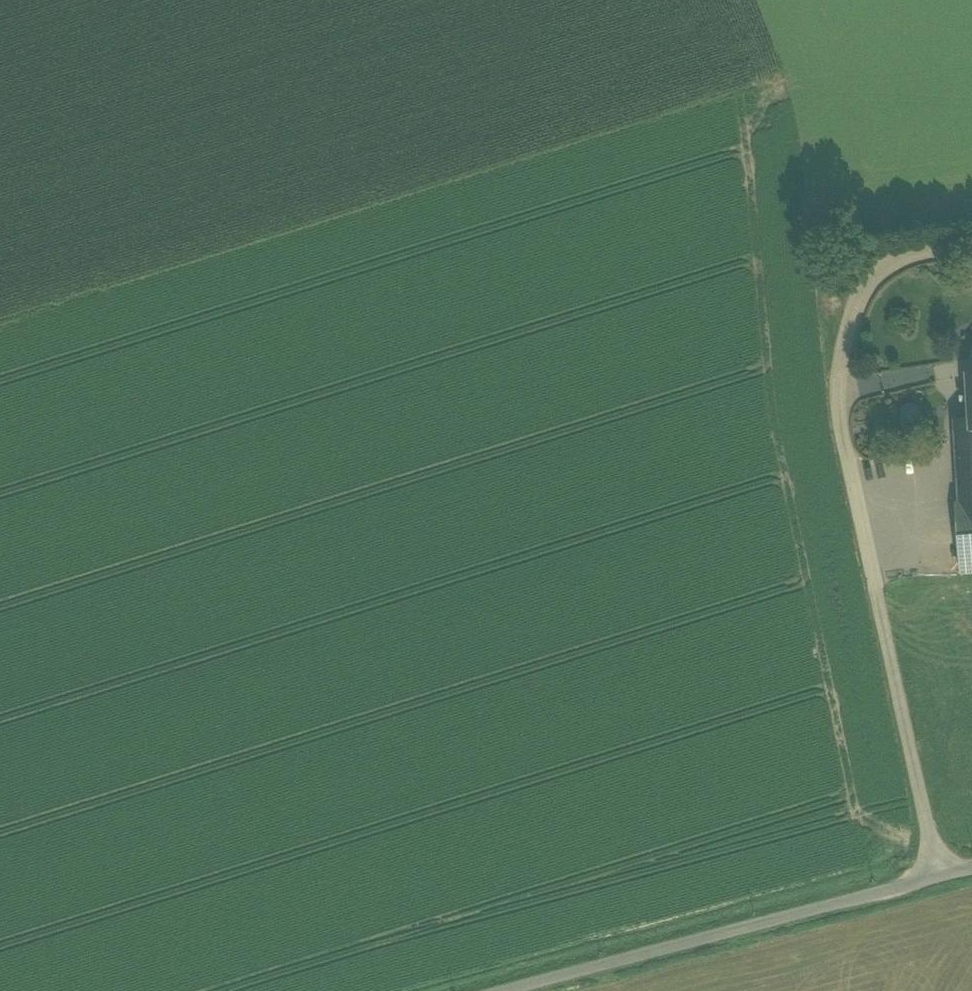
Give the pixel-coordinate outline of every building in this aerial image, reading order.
[(969,421),(955,422),(957,458),(971,457),(971,423),(969,423),(969,421)] [(957,458),(958,473),(971,472),(971,457),(957,458)] [(958,473),(960,504),(963,550),(971,549),(971,472),(958,473)] [(963,550),(960,504),(956,504),(961,575),(971,574),(971,549),(963,550)]
